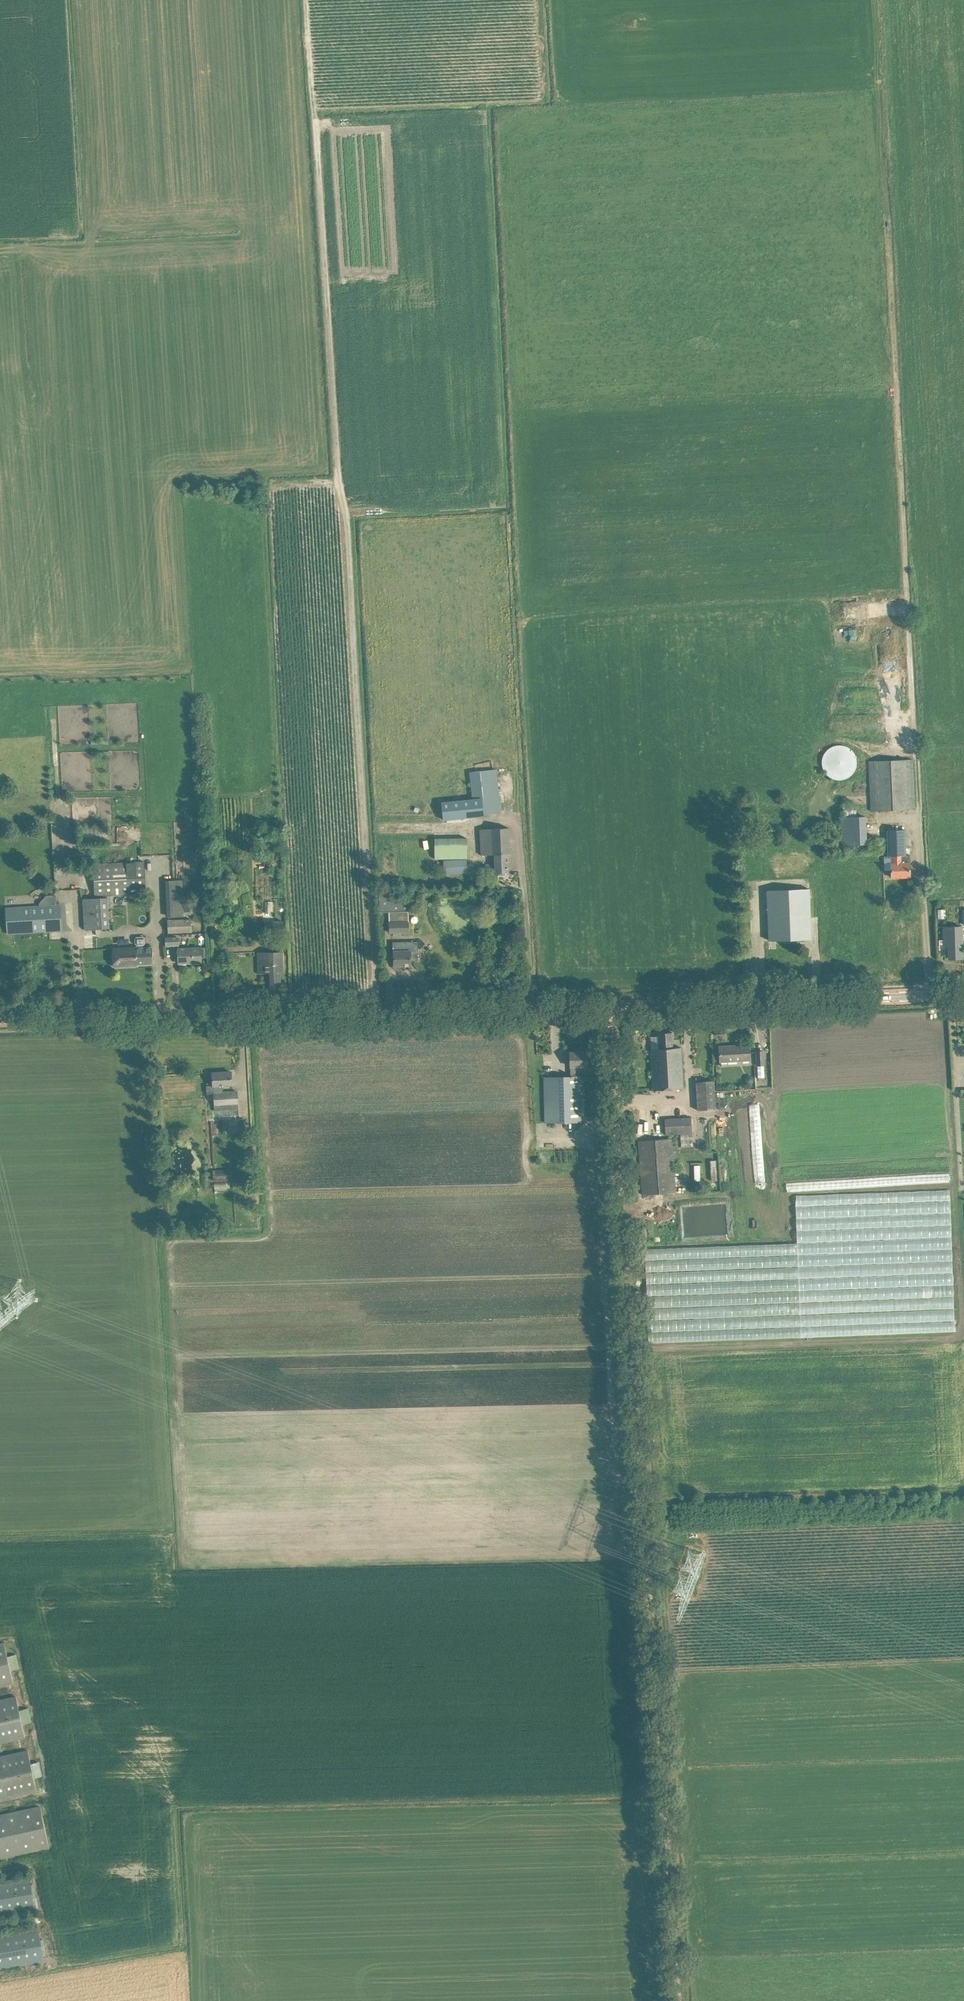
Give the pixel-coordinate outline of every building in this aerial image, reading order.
[(845,628),(844,632),(847,633),(846,636),(852,637),(852,629),(845,628)] [(848,748),(843,746),(836,746),(828,749),(824,754),(822,760),(823,769),(828,776),(833,779),(840,780),(847,778),(851,775),(853,774),(856,767),(856,764),(856,758),(853,753),(848,748)] [(869,761),(870,801),(871,811),(914,809),(912,759),(869,761)] [(480,770),(474,771),(477,798),(483,797),(485,814),(501,812),(500,802),(496,769),(480,770)] [(446,801),(442,802),(443,814),(444,820),(485,816),(485,814),(483,797),(477,798),(446,801)] [(859,816),(858,803),(845,803),(846,817),(842,817),(843,845),(870,844),(869,816),(859,816)] [(496,872),(498,872),(499,876),(506,875),(505,872),(508,872),(507,853),(510,853),(509,828),(480,829),(481,855),(495,854),(496,872)] [(909,855),(906,855),(905,829),(887,830),(888,856),(892,856),(892,863),(891,863),(891,877),(910,877),(909,863),(910,863),(909,855)] [(86,850),(68,850),(69,862),(86,861),(86,850)] [(83,898),(84,909),(85,929),(109,928),(107,897),(113,896),(114,904),(124,904),(124,898),(126,895),(146,894),(144,860),(93,863),(95,898),(83,898)] [(468,874),(467,860),(443,860),(443,875),(468,874)] [(167,917),(170,917),(170,920),(167,920),(167,933),(192,932),(191,919),(182,919),(182,916),(183,916),(181,880),(165,881),(167,917)] [(767,890),(768,930),(769,940),(811,939),(809,889),(767,890)] [(389,892),(379,893),(379,912),(389,912),(390,932),(408,932),(407,900),(390,901),(389,892)] [(6,907),(6,914),(7,934),(58,931),(57,911),(57,904),(6,907)] [(284,922),(263,923),(264,935),(284,934),(284,922)] [(943,927),(943,930),(944,940),(948,940),(949,958),(962,958),(961,926),(943,927)] [(136,937),(135,938),(135,943),(137,945),(143,944),(145,943),(145,938),(143,936),(136,937)] [(178,945),(177,937),(165,937),(166,946),(178,945)] [(418,961),(417,941),(394,942),(394,966),(410,965),(410,962),(418,961)] [(136,947),(121,948),(113,948),(114,966),(137,965),(137,964),(153,964),(152,947),(136,948),(136,947)] [(178,948),(178,953),(179,963),(201,962),(200,947),(178,948)] [(258,952),(258,962),(258,972),(268,972),(269,993),(281,992),(280,972),(283,972),(282,951),(258,952)] [(659,1048),(651,1049),(653,1090),(683,1088),(681,1047),(673,1048),(672,1032),(658,1033),(659,1048)] [(719,1046),(720,1056),(720,1062),(750,1060),(749,1044),(719,1046)] [(544,1077),(544,1087),(545,1122),(584,1121),(583,1076),(579,1076),(578,1066),(587,1066),(587,1051),(570,1052),(570,1066),(570,1067),(571,1076),(544,1077)] [(212,1073),(213,1083),(213,1085),(206,1086),(207,1094),(214,1093),(215,1111),(239,1109),(238,1091),(223,1092),(223,1085),(232,1085),(231,1071),(212,1073)] [(698,1082),(699,1109),(718,1109),(718,1081),(698,1082)] [(692,1133),(691,1118),(665,1119),(666,1135),(692,1133)] [(642,1195),(676,1192),(675,1174),(682,1173),(679,1139),(672,1139),(638,1141),(642,1195)] [(213,1181),(230,1180),(229,1169),(213,1170),(213,1181)] [(665,1317),(674,1318),(674,1306),(678,1306),(678,1300),(661,1299),(659,1330),(664,1330),(665,1317)] [(4,1643),(0,1643),(0,1687),(13,1684),(10,1669),(19,1668),(16,1654),(7,1656),(4,1643)] [(25,1737),(22,1724),(31,1722),(28,1708),(19,1710),(16,1696),(0,1700),(0,1742),(25,1737)] [(37,1791),(34,1777),(42,1775),(39,1762),(31,1763),(28,1750),(0,1757),(0,1799),(37,1791)] [(49,1847),(40,1805),(0,1814),(0,1858),(49,1847)] [(0,1881),(0,1915),(35,1909),(29,1876),(0,1881)] [(0,1935),(0,1968),(44,1960),(38,1928),(0,1935)]
